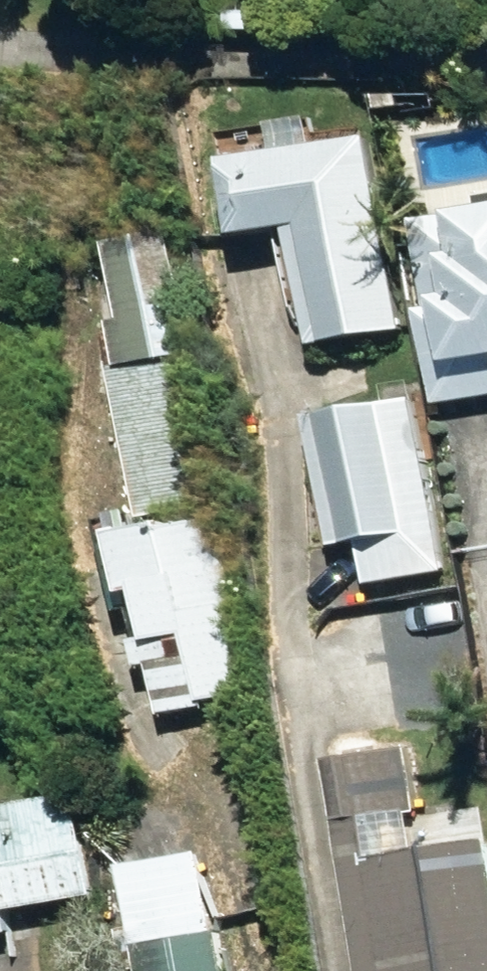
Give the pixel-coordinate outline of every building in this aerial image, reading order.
[(299,234),(318,348),(409,333),(378,143),(316,153),(311,128),(281,133),(285,159),(234,167),(246,242),(299,234)] [(424,227),(439,315),(428,318),(443,410),(486,402),(486,216),(424,227)] [(36,453),(51,536),(218,506),(193,358),(198,357),(178,238),(116,249),(130,329),(117,332),(123,370),(72,380),(79,421),(124,415),(128,437),(36,453)] [(365,547),(372,584),(449,571),(421,405),(315,424),(338,553),(365,547)] [(160,668),(170,719),(211,710),(209,705),(263,694),(230,527),(111,551),(120,604),(149,598),(159,646),(145,649),(149,670),(160,668)] [(366,970),(486,970),(486,850),(421,862),(412,814),(421,813),(412,751),(332,764),(366,970)] [(16,938),(12,916),(101,898),(82,802),(19,814),(23,830),(0,835),(0,941),(16,938)] [(121,873),(136,953),(141,953),(144,970),(227,970),(221,939),(208,869),(187,873),(185,861),(121,873)]
